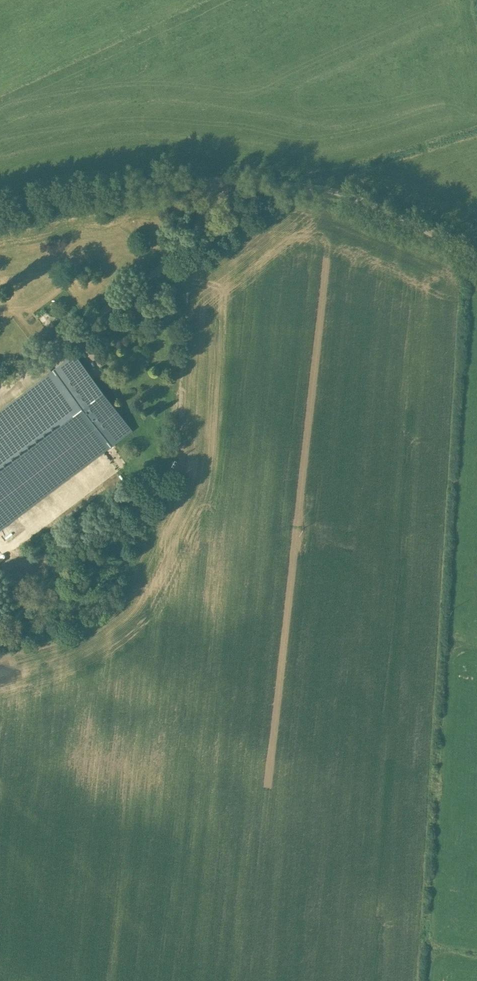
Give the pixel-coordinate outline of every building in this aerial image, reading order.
[(113,412),(86,377),(89,374),(89,372),(88,370),(85,370),(83,372),(74,360),(58,372),(109,440),(125,428),(116,417),(119,414),(120,412),(118,410),(116,410),(113,412)] [(0,416),(0,529),(112,444),(109,440),(58,372),(0,416)]
